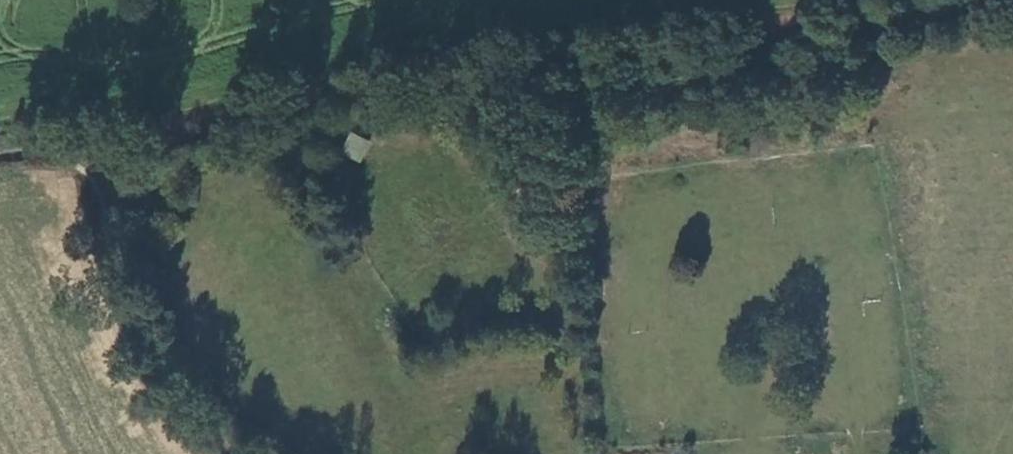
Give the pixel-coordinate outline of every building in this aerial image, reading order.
[(361,162),(371,141),(350,132),(341,153),(361,162)]
